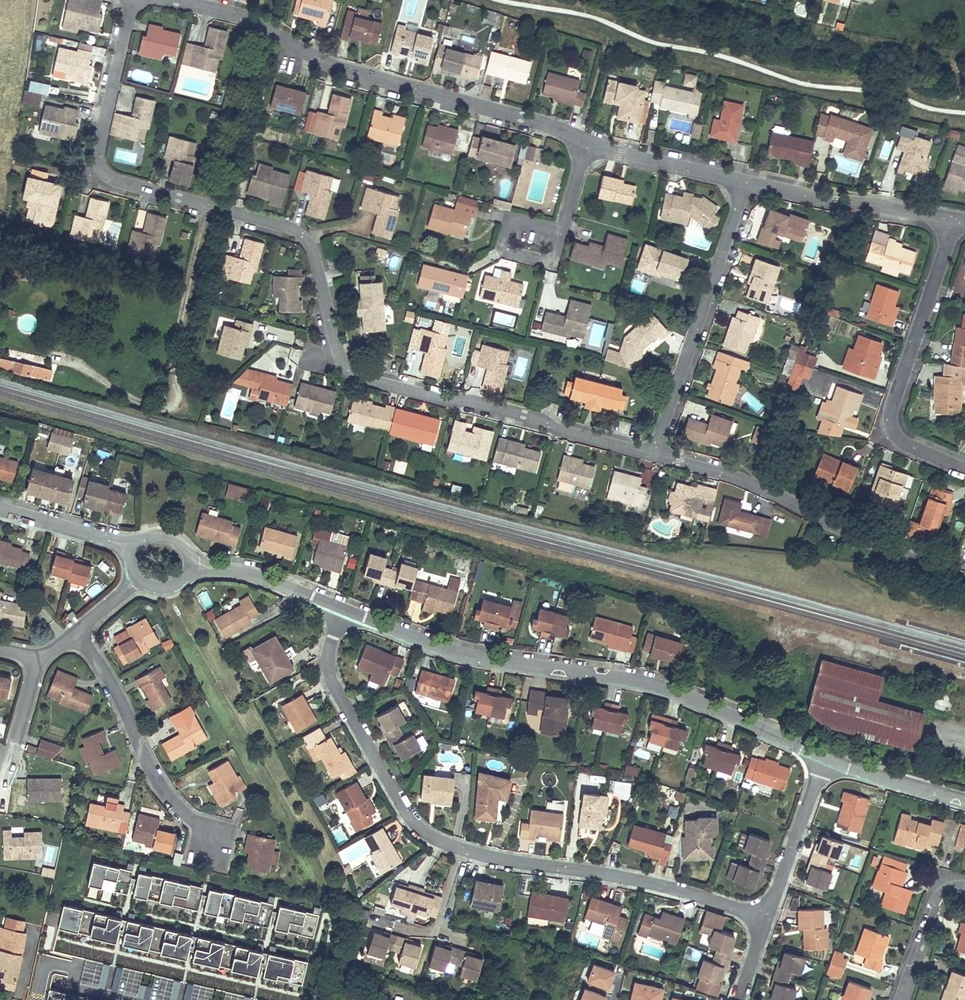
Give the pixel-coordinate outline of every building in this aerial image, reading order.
[(86,29),(87,22),(100,26),(103,13),(100,12),(102,1),(97,0),(69,0),(64,18),(73,20),(73,19),(77,20),(75,26),(86,29)] [(326,26),(332,0),(301,0),(300,5),(298,15),(318,20),(317,24),(326,26)] [(347,11),(346,14),(366,19),(367,16),(347,11)] [(497,16),(487,13),(484,23),(494,26),(497,16)] [(366,19),(346,14),(340,38),(349,40),(350,36),(377,43),(382,23),(366,19)] [(73,20),(64,18),(62,29),(74,31),(75,26),(77,20),(73,19),(73,20)] [(87,22),(86,29),(99,32),(100,26),(87,22)] [(143,35),(140,47),(153,50),(152,56),(162,58),(164,51),(167,52),(167,53),(176,55),(181,34),(163,29),(163,27),(149,24),(146,36),(143,35)] [(433,37),(405,30),(406,27),(398,25),(391,53),(399,55),(399,52),(412,56),(412,54),(419,56),(418,57),(417,61),(426,64),(433,37)] [(195,43),(189,65),(208,69),(211,56),(219,58),(221,59),(228,31),(210,26),(207,40),(208,41),(207,46),(195,43)] [(547,32),(539,30),(536,40),(544,42),(547,32)] [(40,51),(44,35),(37,34),(34,49),(40,51)] [(187,42),(182,63),(189,65),(195,43),(187,42)] [(438,46),(434,65),(460,72),(459,75),(470,78),(470,77),(472,69),(478,71),(482,58),(454,50),(438,46)] [(77,74),(90,77),(92,64),(89,64),(92,52),(78,49),(77,51),(59,47),(54,69),(63,71),(66,71),(65,78),(75,80),(77,74)] [(153,50),(140,47),(139,53),(152,56),(153,50)] [(531,63),(491,52),(486,72),(525,83),(531,63)] [(219,58),(211,56),(208,69),(216,71),(219,58)] [(53,76),(65,78),(66,71),(63,71),(54,69),(53,76)] [(472,69),(470,77),(476,79),(478,71),(472,69)] [(580,81),(548,72),(542,94),(555,97),(566,100),(565,103),(574,105),(574,104),(577,92),(580,81)] [(77,74),(75,80),(88,83),(90,77),(77,74)] [(686,74),(683,84),(694,87),(696,76),(686,74)] [(637,87),(608,80),(603,100),(616,103),(616,100),(622,101),(621,104),(631,107),(628,120),(638,122),(645,92),(636,90),(637,87)] [(655,81),(650,101),(660,103),(659,106),(689,113),(688,116),(696,117),(702,91),(694,90),(693,93),(664,86),(665,83),(655,81)] [(270,106),(301,114),(306,93),(276,85),(270,106)] [(24,89),(22,103),(39,107),(42,94),(39,93),(27,90),(24,89)] [(586,94),(577,92),(574,104),(582,106),(586,94)] [(351,98),(334,94),(330,108),(331,108),(330,114),(318,111),(312,132),(330,137),(334,124),(342,126),(344,127),(351,98)] [(155,101),(137,96),(134,111),(135,111),(134,117),(115,112),(110,134),(135,140),(138,127),(146,129),(148,129),(155,101)] [(645,124),(650,101),(644,100),(639,123),(645,124)] [(710,136),(735,141),(743,105),(724,101),(720,121),(714,119),(710,136)] [(631,107),(621,104),(618,117),(628,120),(631,107)] [(63,131),(76,134),(79,123),(75,122),(78,110),(64,107),(64,109),(45,105),(40,126),(49,128),(53,128),(51,136),(61,138),(63,131)] [(374,110),(367,137),(398,145),(404,122),(392,119),(381,116),(382,112),(374,110)] [(832,141),(834,136),(844,140),(846,137),(849,138),(848,141),(843,154),(860,160),(871,129),(830,115),(830,118),(828,120),(819,118),(816,134),(823,136),(823,138),(832,141)] [(703,124),(695,122),(693,133),(700,134),(703,124)] [(342,126),(334,124),(330,137),(338,139),(342,126)] [(422,146),(452,155),(454,148),(469,152),(473,137),(474,133),(459,129),(459,130),(450,128),(449,131),(437,127),(427,125),(422,146)] [(39,133),(51,136),(53,128),(49,128),(40,126),(39,133)] [(146,129),(138,127),(135,140),(143,142),(146,129)] [(63,131),(61,138),(74,141),(76,134),(63,131)] [(794,163),(808,166),(814,141),(771,132),(767,154),(794,160),(794,163)] [(922,167),(925,168),(929,158),(925,156),(931,141),(916,135),(914,140),(902,135),(897,148),(907,152),(906,156),(903,156),(898,172),(903,174),(904,170),(906,166),(910,168),(908,171),(919,175),(922,167)] [(469,152),(468,156),(477,158),(477,157),(510,166),(516,146),(482,136),(481,139),(473,137),(469,152)] [(175,162),(193,167),(196,158),(193,157),(185,155),(188,142),(170,137),(164,159),(175,162)] [(196,144),(188,142),(185,155),(193,157),(196,144)] [(533,161),(536,148),(528,145),(524,158),(533,161)] [(964,171),(964,148),(957,145),(942,189),(957,194),(959,189),(963,191),(964,187),(964,175),(964,174),(964,171)] [(193,167),(175,162),(170,181),(188,186),(193,167)] [(270,199),(278,201),(277,205),(281,207),(290,175),(272,170),(273,168),(259,164),(256,176),(252,175),(249,186),(262,190),(260,196),(270,199)] [(30,179),(47,183),(49,174),(32,170),(30,179)] [(307,170),(301,191),(313,194),(312,200),(310,199),(307,214),(324,219),(332,190),(330,190),(322,188),(325,175),(307,170)] [(333,177),(325,175),(322,188),(330,190),(333,177)] [(632,204),(636,187),(623,184),(618,182),(619,179),(603,175),(598,196),(632,204)] [(38,204),(58,209),(63,186),(47,183),(30,179),(28,178),(23,201),(28,202),(38,204)] [(262,190),(249,186),(247,192),(260,196),(262,190)] [(374,189),(367,187),(365,194),(369,196),(373,194),(374,189)] [(392,194),(374,189),(373,194),(369,196),(365,194),(361,208),(380,214),(378,219),(377,219),(373,233),(390,238),(398,210),(396,210),(388,207),(392,194)] [(400,197),(392,194),(388,207),(396,210),(400,197)] [(477,208),(474,207),(476,200),(459,195),(454,210),(434,205),(428,227),(447,233),(447,232),(448,228),(465,233),(470,215),(475,217),(477,208)] [(664,197),(660,218),(668,219),(670,214),(688,219),(689,215),(690,215),(705,226),(705,225),(711,229),(719,219),(713,214),(718,208),(703,197),(701,199),(693,197),(687,196),(684,198),(682,197),(673,195),(672,199),(664,197)] [(109,202),(91,198),(88,212),(89,212),(88,218),(76,215),(70,237),(89,241),(92,228),(100,230),(102,230),(109,202)] [(58,209),(38,204),(37,209),(34,224),(53,228),(58,209)] [(26,222),(34,224),(37,209),(29,208),(26,222)] [(784,229),(804,235),(809,220),(789,213),(788,216),(781,213),(770,209),(763,228),(762,227),(757,241),(771,246),(774,239),(776,233),(782,235),(784,229)] [(159,245),(167,217),(149,213),(145,227),(146,227),(145,233),(133,230),(128,251),(146,256),(149,243),(157,245),(159,245)] [(670,214),(668,219),(687,224),(688,219),(670,214)] [(100,230),(92,228),(89,241),(97,243),(100,230)] [(464,237),(465,233),(448,228),(447,232),(464,237)] [(784,229),(782,235),(802,241),(804,235),(784,229)] [(607,234),(605,242),(606,243),(605,247),(604,246),(589,242),(588,247),(574,243),(570,258),(592,265),(594,258),(607,262),(622,267),(626,255),(624,254),(628,240),(607,234)] [(263,243),(246,238),(242,253),(243,253),(242,258),(230,255),(224,276),(242,282),(246,268),(254,270),(256,271),(263,243)] [(780,241),(774,239),(771,246),(778,248),(780,241)] [(888,239),(887,243),(901,248),(902,244),(888,239)] [(871,242),(865,259),(883,265),(899,270),(910,274),(916,253),(887,243),(885,247),(871,242)] [(157,245),(149,243),(146,256),(154,258),(157,245)] [(688,253),(682,251),(680,256),(646,244),(637,268),(655,275),(659,265),(662,266),(661,270),(677,275),(680,267),(684,268),(687,259),(686,258),(688,253)] [(824,250),(830,252),(833,246),(826,244),(824,250)] [(60,245),(58,254),(66,256),(68,247),(60,245)] [(216,274),(224,276),(230,255),(221,253),(216,274)] [(607,262),(594,258),(592,265),(605,269),(607,262)] [(752,281),(747,296),(767,303),(779,266),(756,258),(750,274),(755,276),(753,281),(752,281)] [(6,279),(19,281),(22,265),(9,263),(6,279)] [(419,286),(463,297),(468,276),(424,265),(419,286)] [(659,265),(655,275),(659,276),(660,273),(676,279),(677,275),(661,270),(662,266),(659,265)] [(897,276),(899,270),(883,265),(881,271),(897,276)] [(254,270),(246,268),(242,282),(250,284),(254,270)] [(508,283),(511,272),(502,270),(500,279),(485,275),(479,297),(499,302),(499,300),(514,304),(515,297),(520,298),(523,285),(511,282),(511,284),(508,283)] [(383,305),(382,281),(375,281),(374,275),(360,276),(361,282),(359,282),(361,298),(355,299),(356,307),(383,305)] [(281,311),(301,312),(301,300),(298,300),(298,284),(301,285),(302,276),(274,276),(274,287),(281,288),(281,297),(281,311)] [(866,317),(892,326),(895,318),(890,316),(894,306),(898,291),(877,284),(866,317)] [(518,307),(520,298),(515,297),(514,304),(499,300),(499,302),(518,307)] [(592,305),(570,300),(565,318),(560,317),(560,316),(546,312),(541,330),(570,337),(570,335),(572,327),(585,330),(592,305)] [(383,305),(356,307),(356,315),(362,315),(363,331),(365,331),(365,337),(379,336),(379,330),(385,329),(383,305)] [(831,306),(829,314),(838,317),(840,310),(831,306)] [(415,313),(407,311),(405,320),(412,322),(415,313)] [(760,318),(739,311),(736,318),(733,317),(723,346),(744,353),(749,340),(754,324),(757,325),(760,318)] [(660,339),(669,332),(653,314),(648,312),(641,318),(643,321),(625,337),(620,353),(607,349),(605,359),(642,372),(643,369),(639,363),(638,362),(643,349),(640,346),(655,333),(657,336),(660,339)] [(964,313),(962,327),(959,344),(954,343),(952,354),(964,356),(964,313)] [(253,324),(237,320),(235,327),(225,325),(218,353),(240,359),(243,346),(248,331),(251,332),(253,324)] [(752,341),(757,325),(754,324),(749,340),(752,341)] [(956,326),(954,343),(959,344),(962,327),(956,326)] [(583,338),(585,330),(572,327),(570,335),(583,338)] [(421,372),(438,377),(446,348),(444,348),(436,345),(440,333),(422,328),(416,349),(428,352),(426,358),(425,357),(421,372)] [(447,335),(440,333),(436,345),(444,348),(447,335)] [(640,346),(643,349),(657,336),(655,333),(640,346)] [(848,369),(874,378),(876,370),(873,369),(877,356),(881,344),(859,336),(854,351),(848,369)] [(498,362),(501,349),(483,344),(481,352),(473,350),(470,364),(489,369),(488,374),(487,374),(483,389),(501,393),(508,365),(505,364),(498,362)] [(509,351),(501,349),(498,362),(505,364),(509,351)] [(843,368),(848,369),(854,351),(849,349),(843,368)] [(813,368),(816,358),(804,353),(798,351),(795,362),(811,367),(813,368)] [(710,388),(707,397),(728,404),(735,383),(740,367),(746,368),(748,362),(718,352),(716,358),(713,367),(717,368),(711,384),(715,386),(714,389),(710,388)] [(877,356),(873,369),(876,370),(881,357),(877,356)] [(0,360),(0,369),(12,371),(30,375),(32,366),(0,360)] [(811,367),(795,362),(791,372),(808,377),(811,367)] [(935,413),(960,414),(961,384),(964,384),(964,367),(945,363),(944,376),(934,376),(934,384),(938,384),(937,402),(935,402),(935,413)] [(38,368),(32,366),(30,375),(36,377),(38,368)] [(257,397),(287,405),(292,384),(276,380),(264,377),(264,374),(256,372),(246,369),(232,382),(251,387),(252,387),(259,389),(257,397)] [(801,375),(791,372),(786,386),(796,390),(801,375)] [(457,374),(454,384),(462,386),(464,376),(457,374)] [(599,382),(575,376),(573,382),(567,380),(563,394),(570,395),(569,397),(585,401),(584,407),(592,409),(599,382)] [(322,391),(322,388),(301,382),(294,407),(295,407),(309,411),(316,407),(320,408),(320,409),(331,412),(336,392),(325,389),(325,392),(322,391)] [(622,388),(599,382),(592,409),(599,411),(601,405),(616,409),(617,408),(623,410),(627,396),(621,394),(622,388)] [(731,405),(738,384),(735,383),(728,404),(731,405)] [(257,397),(259,389),(252,387),(251,387),(248,398),(256,400),(257,397)] [(830,411),(826,420),(823,419),(823,420),(818,433),(839,436),(842,428),(839,427),(840,425),(847,427),(850,416),(853,409),(856,410),(859,403),(862,395),(838,387),(832,402),(827,400),(826,403),(825,405),(827,406),(828,410),(830,411)] [(371,404),(361,402),(362,399),(354,397),(347,421),(349,421),(366,426),(380,429),(380,427),(390,429),(396,409),(396,408),(386,405),(385,408),(371,404)] [(823,419),(826,420),(830,411),(828,410),(827,406),(825,405),(826,403),(822,402),(817,418),(823,420),(823,419)] [(423,419),(419,418),(420,415),(396,409),(390,429),(389,432),(423,442),(424,437),(434,440),(440,420),(423,416),(423,419)] [(702,423),(688,418),(682,436),(710,445),(711,443),(713,435),(726,439),(732,422),(711,415),(708,426),(702,424),(702,423)] [(858,419),(850,416),(847,427),(855,430),(858,419)] [(493,431),(474,426),(473,430),(472,436),(463,433),(465,428),(466,423),(456,420),(448,449),(455,451),(461,448),(472,451),(476,457),(486,459),(493,431)] [(366,426),(349,421),(347,430),(364,434),(366,426)] [(765,430),(757,427),(752,441),(760,444),(765,430)] [(71,440),(52,434),(48,446),(68,452),(71,440)] [(724,447),(726,439),(713,435),(711,443),(724,447)] [(518,446),(519,443),(499,438),(493,460),(536,472),(541,452),(524,448),(518,446)] [(472,451),(461,448),(455,451),(476,457),(472,451)] [(823,453),(822,456),(840,464),(842,461),(823,453)] [(573,484),(589,488),(595,467),(582,463),(571,460),(572,457),(564,455),(557,480),(560,480),(557,489),(571,492),(573,484)] [(857,468),(842,461),(840,464),(822,456),(814,475),(848,490),(857,468)] [(12,483),(18,462),(0,457),(0,479),(12,483)] [(891,467),(881,464),(869,498),(896,507),(899,498),(906,500),(910,489),(903,486),(899,484),(903,473),(890,469),(891,467)] [(45,471),(33,468),(27,491),(33,493),(34,490),(43,492),(42,495),(51,498),(52,495),(61,498),(60,500),(66,502),(73,480),(62,476),(60,481),(52,479),(43,476),(45,471)] [(606,498),(641,507),(646,488),(639,486),(641,478),(614,471),(606,498)] [(907,475),(903,473),(899,484),(903,486),(907,475)] [(90,480),(81,477),(76,495),(85,498),(83,505),(103,510),(104,507),(109,488),(109,486),(90,481),(90,480)] [(717,490),(698,486),(697,488),(678,483),(675,493),(677,495),(676,500),(673,502),(671,511),(709,521),(717,490)] [(249,489),(237,486),(229,484),(225,497),(233,499),(235,495),(247,499),(249,489)] [(939,490),(932,487),(919,524),(910,520),(905,533),(931,542),(933,541),(943,512),(946,501),(950,502),(952,494),(939,490)] [(109,488),(104,507),(113,510),(112,513),(121,515),(127,493),(109,488)] [(846,510),(850,501),(841,497),(837,506),(846,510)] [(770,520),(739,511),(741,503),(725,499),(718,523),(766,536),(770,520)] [(950,502),(946,501),(943,512),(948,514),(952,503),(950,502)] [(867,505),(858,502),(854,513),(864,517),(869,506),(867,505)] [(205,525),(202,536),(212,539),(213,535),(227,539),(226,543),(235,546),(240,528),(231,526),(233,521),(202,513),(199,524),(205,525)] [(199,524),(196,534),(202,536),(205,525),(199,524)] [(291,559),(298,536),(265,527),(259,547),(284,554),(284,557),(291,559)] [(227,539),(213,535),(212,539),(226,543),(227,539)] [(339,573),(347,546),(319,538),(313,562),(321,564),(332,567),(332,570),(339,573)] [(0,540),(0,563),(25,570),(30,554),(22,551),(23,549),(7,545),(7,542),(0,540)] [(57,550),(51,573),(68,578),(68,580),(86,585),(91,566),(81,563),(82,560),(74,557),(74,559),(64,556),(65,553),(57,550)] [(380,579),(379,582),(395,586),(396,583),(403,585),(412,588),(414,580),(418,568),(401,563),(398,572),(384,568),(386,559),(370,554),(364,574),(373,577),(380,579)] [(412,588),(409,598),(424,602),(423,606),(437,610),(451,614),(457,592),(414,580),(412,588)] [(241,605),(215,620),(225,638),(252,623),(249,618),(258,613),(249,596),(239,601),(241,605)] [(23,626),(26,611),(20,610),(21,604),(0,600),(0,617),(5,619),(4,622),(23,626)] [(499,625),(510,628),(512,620),(508,619),(512,608),(483,600),(479,611),(476,610),(473,618),(484,621),(483,627),(497,631),(499,625)] [(540,635),(555,639),(556,634),(567,637),(569,629),(566,628),(569,616),(540,608),(537,620),(533,619),(531,627),(542,630),(540,635)] [(67,616),(70,620),(76,615),(72,611),(67,616)] [(155,634),(146,618),(127,628),(127,629),(133,639),(128,642),(127,641),(119,645),(114,648),(123,664),(149,650),(147,648),(143,641),(155,634)] [(608,643),(619,646),(618,649),(626,651),(631,635),(633,628),(595,618),(590,638),(608,643)] [(133,639),(127,629),(115,636),(119,645),(127,641),(128,642),(133,639)] [(677,663),(682,643),(647,633),(643,649),(650,651),(649,655),(677,663)] [(159,641),(155,634),(143,641),(147,648),(159,641)] [(631,635),(626,651),(633,653),(637,637),(631,635)] [(259,663),(270,682),(293,669),(275,636),(252,649),(251,647),(244,651),(253,666),(259,663)] [(175,646),(171,640),(163,644),(167,651),(175,646)] [(383,652),(366,645),(357,667),(372,673),(369,680),(383,685),(386,679),(387,679),(390,672),(398,676),(404,661),(396,657),(394,660),(382,655),(383,652)] [(233,646),(224,651),(227,656),(236,651),(233,646)] [(808,710),(825,725),(914,750),(924,714),(876,700),(882,676),(822,659),(808,710)] [(165,677),(159,666),(135,679),(139,687),(142,685),(150,699),(147,700),(153,711),(170,701),(159,680),(165,677)] [(78,678),(57,670),(50,687),(63,692),(60,700),(59,702),(86,713),(93,696),(78,690),(78,691),(73,689),(78,678)] [(449,702),(455,680),(442,676),(441,679),(429,675),(429,673),(421,670),(415,692),(449,702)] [(7,698),(11,678),(0,676),(0,696),(7,698)] [(63,692),(50,687),(47,695),(60,700),(63,692)] [(501,696),(502,690),(487,687),(486,693),(475,690),(473,699),(477,699),(475,711),(504,717),(506,706),(510,706),(512,698),(501,696)] [(547,695),(547,693),(530,690),(528,706),(538,707),(544,708),(544,715),(550,716),(548,734),(564,737),(566,718),(564,717),(565,710),(566,698),(547,695)] [(361,693),(356,696),(360,702),(364,700),(361,693)] [(297,731),(316,720),(302,694),(282,705),(297,731)] [(618,711),(619,706),(605,702),(603,708),(592,705),(590,713),(594,714),(591,726),(620,733),(623,721),(627,722),(629,714),(618,711)] [(162,744),(171,760),(196,746),(195,744),(191,737),(203,730),(194,714),(190,705),(170,716),(175,725),(181,735),(176,738),(175,737),(162,744)] [(398,751),(402,759),(421,749),(412,733),(404,738),(396,725),(405,720),(396,705),(377,715),(382,724),(386,730),(383,732),(391,746),(394,744),(398,751)] [(541,733),(548,734),(550,716),(544,715),(541,733)] [(675,727),(677,721),(663,717),(661,723),(650,720),(648,728),(652,729),(648,740),(677,748),(681,737),(684,738),(686,730),(675,727)] [(326,739),(319,727),(304,736),(311,747),(315,745),(322,758),(333,777),(340,773),(343,780),(356,772),(344,751),(342,752),(340,754),(337,748),(330,736),(326,739)] [(89,759),(96,775),(121,765),(115,749),(103,754),(98,741),(106,738),(103,730),(83,738),(86,746),(89,752),(87,753),(89,759)] [(203,730),(191,737),(195,744),(207,737),(203,730)] [(38,748),(36,754),(52,759),(63,748),(40,740),(38,748)] [(648,742),(646,748),(659,751),(661,745),(648,742)] [(730,752),(732,747),(718,742),(716,748),(705,744),(703,752),(706,753),(703,764),(731,774),(735,762),(738,763),(741,756),(730,752)] [(38,748),(27,745),(25,750),(36,754),(38,748)] [(322,758),(315,745),(311,747),(318,760),(322,758)] [(87,753),(89,752),(86,746),(80,748),(85,761),(89,759),(87,753)] [(757,762),(750,760),(744,777),(752,779),(751,780),(783,790),(790,770),(777,766),(764,761),(758,759),(757,762)] [(236,777),(227,760),(208,771),(213,779),(213,778),(215,782),(209,785),(214,794),(220,791),(226,803),(236,797),(235,794),(246,788),(239,775),(236,777)] [(640,769),(626,765),(624,772),(638,776),(640,769)] [(693,768),(688,767),(685,777),(695,780),(696,776),(693,768)] [(511,780),(479,772),(475,819),(493,820),(495,797),(498,797),(506,799),(511,780)] [(432,798),(452,801),(454,779),(423,775),(421,798),(432,799),(432,798)] [(61,801),(61,779),(48,779),(48,781),(36,781),(36,779),(27,779),(27,801),(61,801)] [(365,799),(355,781),(335,792),(352,822),(357,819),(362,828),(372,822),(368,815),(375,811),(369,802),(364,805),(362,801),(365,799)] [(220,791),(214,794),(221,806),(226,803),(220,791)] [(859,833),(869,798),(844,792),(842,801),(844,802),(842,809),(846,810),(841,828),(859,833)] [(323,793),(312,798),(317,807),(327,801),(323,793)] [(584,793),(580,826),(597,828),(599,809),(606,810),(608,796),(584,793)] [(85,824),(126,833),(130,813),(123,811),(124,805),(116,804),(118,798),(107,795),(104,806),(90,803),(85,824)] [(546,812),(531,810),(527,838),(535,839),(536,834),(547,836),(560,837),(564,804),(547,802),(546,812)] [(606,810),(599,809),(597,828),(600,829),(602,815),(606,815),(606,810)] [(837,827),(841,828),(846,810),(842,809),(837,827)] [(926,841),(938,844),(944,822),(931,819),(930,825),(909,819),(910,815),(901,812),(893,842),(905,845),(906,844),(907,838),(925,843),(926,841)] [(145,845),(173,852),(177,834),(163,831),(163,832),(157,831),(160,819),(138,814),(134,832),(147,835),(145,843),(145,845)] [(696,820),(685,820),(686,838),(686,842),(688,842),(688,845),(683,845),(683,852),(692,861),(705,861),(705,852),(710,847),(709,839),(713,839),(712,832),(717,832),(717,819),(717,817),(704,817),(696,820)] [(357,831),(362,828),(357,819),(352,822),(357,831)] [(879,825),(871,822),(867,832),(875,834),(879,825)] [(962,823),(955,847),(963,850),(964,844),(964,824),(962,823)] [(674,836),(633,825),(628,845),(650,851),(649,855),(658,858),(657,861),(666,864),(674,836)] [(391,843),(382,827),(365,837),(374,853),(371,854),(382,873),(398,863),(388,845),(391,843)] [(12,859),(42,857),(41,832),(24,832),(24,837),(12,837),(11,830),(3,831),(4,849),(11,849),(12,859)] [(147,835),(134,832),(132,840),(145,843),(147,835)] [(274,839),(249,833),(247,841),(252,842),(250,853),(246,867),(267,872),(274,839)] [(767,849),(770,840),(750,833),(744,850),(753,853),(748,867),(739,864),(733,881),(753,888),(757,879),(759,872),(762,873),(767,857),(764,856),(767,849)] [(817,851),(814,850),(809,865),(812,866),(809,873),(806,882),(826,889),(831,872),(823,870),(827,855),(836,858),(842,842),(822,835),(819,844),(817,851)] [(925,843),(907,838),(906,844),(924,849),(925,843)] [(402,862),(391,843),(388,845),(398,863),(402,862)] [(713,861),(713,849),(710,847),(705,852),(705,861),(713,861)] [(11,849),(4,849),(4,859),(12,859),(11,849)] [(180,865),(181,853),(173,852),(172,864),(180,865)] [(683,861),(692,861),(683,852),(683,861)] [(884,857),(882,863),(903,871),(906,864),(884,857)] [(133,871),(93,863),(87,886),(127,895),(133,871)] [(881,906),(903,913),(910,894),(899,890),(901,886),(906,872),(903,871),(882,863),(879,871),(878,870),(872,887),(886,892),(881,906)] [(41,875),(54,878),(55,870),(43,868),(41,875)] [(196,911),(201,887),(139,872),(133,896),(196,911)] [(499,907),(503,886),(475,881),(471,902),(499,907)] [(429,915),(434,898),(433,898),(423,895),(424,892),(424,889),(409,884),(408,887),(407,890),(397,886),(396,886),(390,903),(401,907),(400,912),(416,917),(417,912),(429,915)] [(268,926),(273,904),(211,890),(206,912),(268,926)] [(545,900),(548,901),(549,896),(549,895),(531,892),(530,896),(545,898),(545,900)] [(527,915),(565,921),(568,899),(549,896),(548,901),(545,900),(545,898),(530,896),(527,915)] [(615,915),(618,906),(591,897),(584,917),(605,924),(601,936),(619,942),(626,919),(619,916),(615,915)] [(797,910),(799,898),(793,897),(790,909),(797,910)] [(498,912),(499,907),(471,902),(470,907),(498,912)] [(121,917),(63,903),(57,929),(115,942),(121,917)] [(318,917),(280,908),(275,931),(313,940),(318,917)] [(822,909),(798,909),(799,928),(801,928),(810,928),(810,933),(807,933),(808,949),(827,949),(826,927),(823,927),(822,909)] [(720,984),(718,983),(721,974),(723,967),(726,968),(732,953),(729,952),(731,945),(734,936),(720,931),(725,917),(706,911),(700,930),(712,934),(709,946),(717,948),(712,963),(704,960),(698,976),(700,977),(696,989),(717,995),(720,984)] [(647,934),(676,944),(685,919),(667,913),(664,920),(659,918),(644,913),(640,926),(649,929),(647,934)] [(25,933),(23,933),(18,932),(21,921),(8,918),(6,929),(0,928),(0,984),(14,987),(25,933)] [(192,934),(126,919),(121,945),(186,959),(192,934)] [(960,922),(958,932),(961,932),(956,951),(964,953),(964,923),(960,922)] [(647,934),(649,929),(640,926),(637,934),(646,937),(647,934)] [(810,933),(810,928),(801,928),(802,949),(808,949),(807,933),(810,933)] [(864,966),(879,971),(882,962),(877,960),(882,946),(884,947),(888,936),(865,928),(856,954),(867,958),(864,966)] [(415,967),(421,946),(413,944),(405,941),(406,938),(390,934),(390,936),(382,934),(373,931),(367,952),(384,957),(387,948),(401,952),(398,961),(415,967)] [(263,950),(198,936),(193,961),(258,975),(263,950)] [(477,980),(483,959),(474,957),(467,954),(467,952),(452,947),(451,950),(444,947),(435,945),(428,965),(445,970),(448,961),(463,965),(460,974),(477,980)] [(771,999),(773,999),(792,999),(796,988),(787,986),(791,971),(800,974),(804,957),(784,951),(781,960),(780,967),(777,967),(772,982),(775,983),(773,990),(771,999)] [(307,961),(269,953),(263,977),(301,986),(307,961)] [(841,959),(833,955),(830,964),(843,969),(846,960),(841,959)] [(84,959),(79,985),(105,989),(110,964),(84,959)] [(843,969),(830,964),(827,972),(834,975),(840,977),(843,969)] [(615,973),(594,965),(587,985),(608,992),(615,973)] [(964,998),(964,975),(952,971),(946,989),(951,991),(949,996),(947,996),(945,999),(964,999),(964,998)] [(871,989),(849,981),(844,995),(843,995),(841,999),(867,999),(871,989)] [(634,984),(630,999),(663,999),(665,991),(634,984)] [(207,999),(209,989),(199,987),(196,999),(210,999),(207,999)] [(584,989),(580,999),(604,999),(605,996),(584,989)] [(947,996),(949,996),(951,991),(946,989),(942,999),(945,999),(947,996)]
